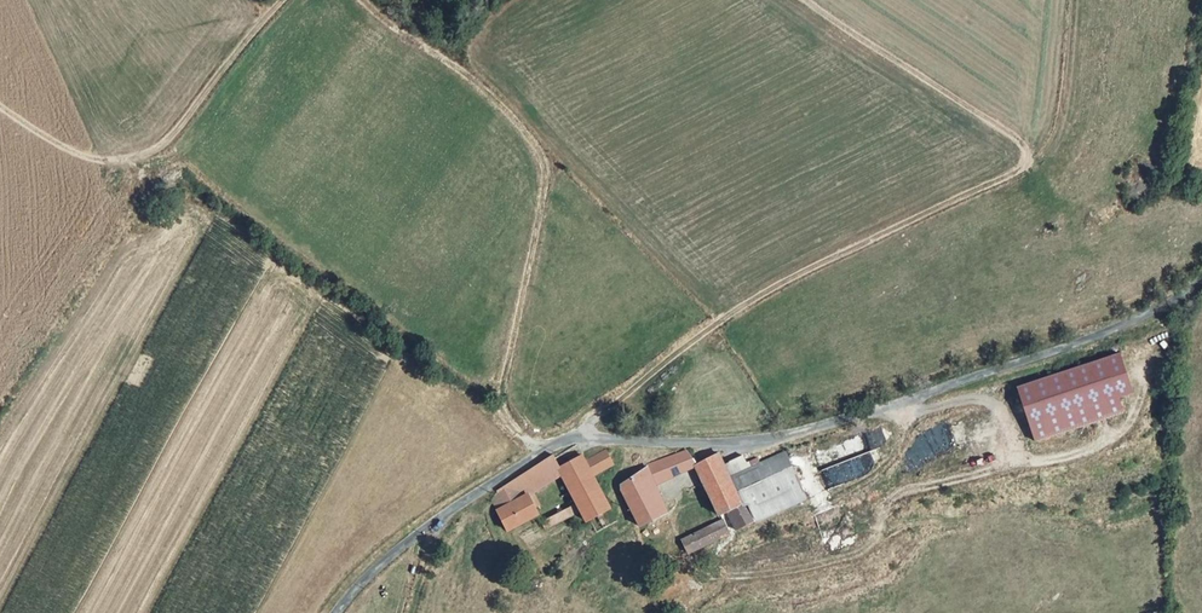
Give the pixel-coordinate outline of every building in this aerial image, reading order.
[(1124,334),(1024,369),(1043,424),(1129,393),(1124,377),(1138,372),(1124,334)] [(819,470),(825,487),(870,472),(863,452),(880,446),(874,429),(850,437),(856,457),(819,470)] [(793,437),(732,470),(745,494),(750,492),(761,510),(817,481),(793,437)] [(528,498),(561,473),(558,468),(560,468),(556,461),(553,453),(511,483),(521,500),(527,496),(528,498)] [(583,457),(560,468),(558,468),(561,473),(577,504),(541,523),(545,531),(581,512),(587,522),(589,522),(609,511),(593,477),(612,467),(605,453),(585,463),(583,457)] [(645,468),(647,470),(655,488),(694,469),(694,468),(697,466),(686,453),(645,468)] [(717,456),(697,466),(694,468),(694,469),(698,477),(722,467),(717,456)] [(698,477),(718,518),(731,507),(745,494),(732,470),(722,467),(698,477)] [(655,488),(647,470),(621,487),(621,492),(634,518),(640,529),(666,516),(668,521),(678,517),(674,506),(664,509),(655,488)] [(538,517),(528,498),(527,496),(521,500),(511,483),(497,492),(506,508),(497,512),(507,530),(508,532),(538,517)] [(497,492),(489,497),(497,512),(506,508),(497,492)] [(750,492),(745,494),(731,507),(740,522),(761,510),(750,492)] [(684,535),(692,548),(734,525),(726,512),(684,535)]
